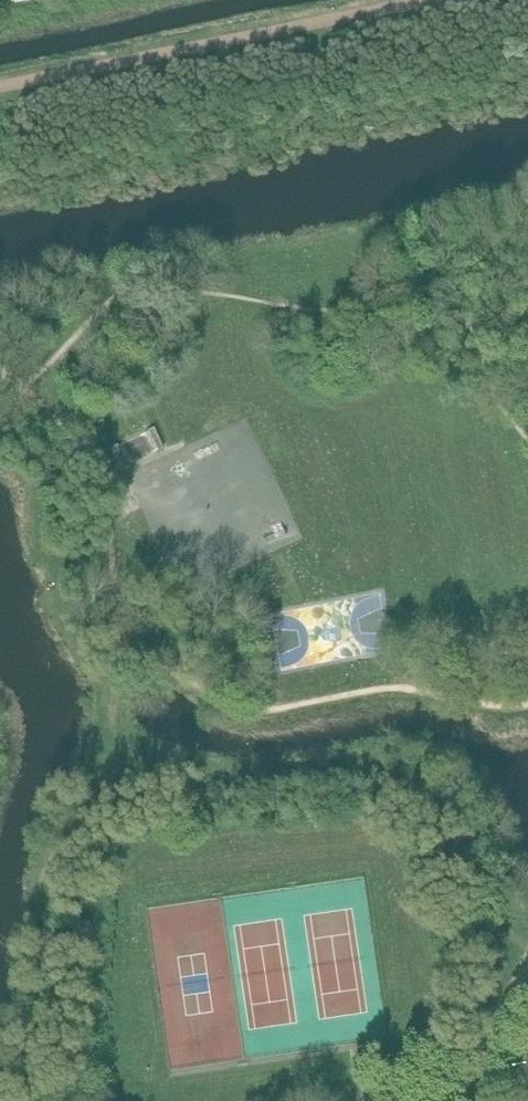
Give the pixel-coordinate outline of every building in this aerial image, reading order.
[(163,418),(120,437),(130,458),(172,439),(163,418)]
